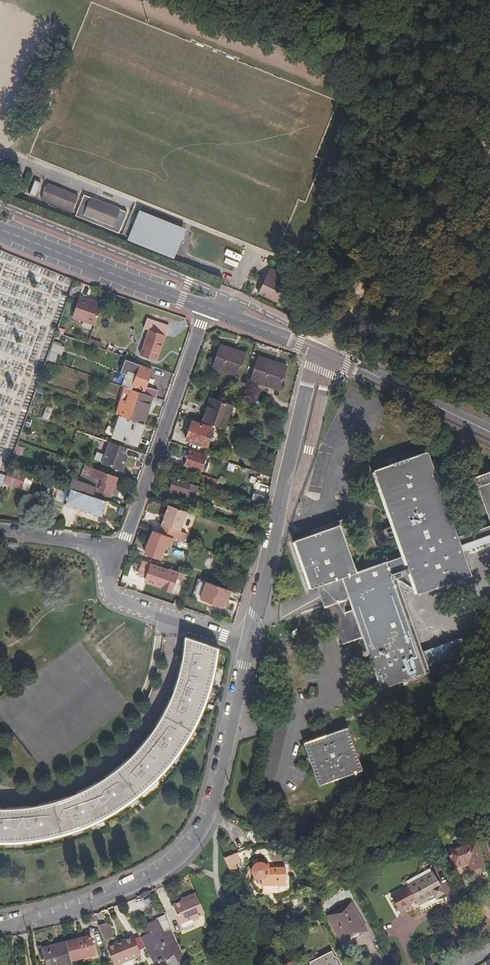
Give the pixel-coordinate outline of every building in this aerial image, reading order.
[(70,210),(76,195),(45,184),(39,199),(70,210)] [(125,211),(81,195),(74,216),(117,231),(125,211)] [(183,226),(137,209),(133,221),(178,238),(183,226)] [(172,254),(178,238),(133,221),(127,236),(172,254)] [(239,260),(241,253),(227,249),(225,255),(239,260)] [(270,298),(282,275),(261,265),(249,288),(270,298)] [(94,323),(101,303),(79,295),(72,316),(94,323)] [(156,362),(165,337),(166,337),(170,327),(147,319),(144,329),(149,331),(140,356),(156,362)] [(126,352),(89,338),(87,343),(124,357),(126,352)] [(54,342),(49,360),(60,362),(65,345),(54,342)] [(237,376),(245,354),(219,346),(211,367),(237,376)] [(278,390),(285,367),(257,358),(249,380),(278,390)] [(144,386),(151,369),(139,365),(135,376),(123,372),(119,385),(126,388),(152,397),(154,398),(157,391),(144,386)] [(142,423),(152,397),(126,388),(116,414),(120,416),(142,423)] [(225,429),(234,406),(210,397),(202,421),(225,429)] [(137,445),(143,424),(142,423),(120,416),(112,436),(137,445)] [(207,448),(213,429),(193,422),(186,440),(207,448)] [(122,469),(126,457),(123,456),(125,447),(110,442),(103,462),(122,469)] [(201,473),(207,456),(190,450),(184,467),(201,473)] [(313,589),(331,583),(338,605),(352,600),(383,689),(426,674),(425,670),(420,655),(417,648),(392,576),(413,569),(421,594),(473,577),(464,551),(489,542),(489,528),(459,538),(430,454),(379,471),(409,556),(356,574),(339,527),(304,539),(297,541),(313,589)] [(110,494),(116,476),(84,465),(82,472),(96,477),(94,482),(99,484),(97,490),(110,494)] [(10,468),(5,484),(30,491),(35,475),(10,468)] [(478,478),(489,512),(489,474),(478,478)] [(216,484),(218,481),(208,478),(207,480),(194,476),(192,481),(221,492),(223,487),(216,484)] [(195,502),(200,487),(173,478),(170,489),(185,494),(184,498),(195,502)] [(93,496),(96,488),(79,481),(76,490),(93,496)] [(101,516),(106,501),(93,496),(76,490),(69,488),(63,503),(101,516)] [(253,513),(256,505),(243,500),(240,508),(253,513)] [(176,539),(186,511),(168,505),(158,533),(171,537),(176,539)] [(161,558),(165,545),(168,545),(171,537),(158,533),(153,531),(151,536),(149,536),(144,553),(148,554),(146,557),(154,560),(155,557),(161,558)] [(171,591),(178,572),(167,568),(167,570),(151,564),(145,582),(171,591)] [(220,607),(223,598),(226,599),(230,590),(206,582),(200,600),(220,607)] [(12,844),(27,843),(41,841),(56,838),(71,834),(85,828),(99,822),(112,815),(125,807),(137,798),(148,789),(159,778),(169,767),(179,755),(187,743),(195,730),(201,716),(207,702),(211,688),(215,673),(218,658),(218,647),(187,637),(186,641),(185,654),(183,666),(180,679),(176,691),(171,703),(165,714),(159,725),(152,736),(144,746),(136,755),(126,764),(117,772),(106,780),(95,787),(84,793),(72,798),(60,802),(48,806),(36,808),(23,810),(10,811),(0,811),(0,844),(12,844)] [(420,655),(425,670),(471,654),(461,641),(420,655)] [(283,729),(268,727),(259,779),(274,782),(283,729)] [(349,728),(305,743),(320,786),(364,771),(349,728)] [(476,843),(448,851),(453,868),(467,864),(470,872),(483,869),(476,843)] [(242,861),(240,855),(239,853),(226,859),(232,872),(239,869),(236,864),(242,861)] [(282,882),(288,882),(288,870),(273,870),(270,866),(269,868),(266,865),(262,865),(257,868),(255,871),(255,876),(257,879),(260,881),(263,881),(264,888),(282,888),(282,882)] [(407,884),(401,887),(409,902),(415,899),(416,902),(432,894),(433,897),(442,893),(431,871),(407,883),(407,884)] [(399,909),(410,903),(409,902),(401,887),(391,893),(399,909)] [(203,915),(194,895),(185,898),(186,900),(180,903),(171,907),(175,917),(179,916),(182,923),(190,920),(203,915)] [(353,905),(330,917),(344,944),(367,932),(353,905)] [(193,928),(190,920),(182,923),(179,925),(182,932),(193,928)] [(105,923),(97,926),(102,941),(107,940),(110,938),(105,923)] [(151,964),(164,964),(177,959),(174,954),(179,952),(173,937),(166,939),(162,929),(150,935),(151,939),(147,941),(148,945),(142,948),(151,964)] [(111,964),(132,964),(139,963),(130,938),(109,946),(104,947),(111,964)] [(67,946),(72,964),(73,964),(96,959),(91,940),(67,946)] [(67,946),(43,953),(42,949),(37,950),(41,963),(46,962),(46,964),(72,964),(67,946)] [(311,964),(339,964),(333,954),(311,964)]
